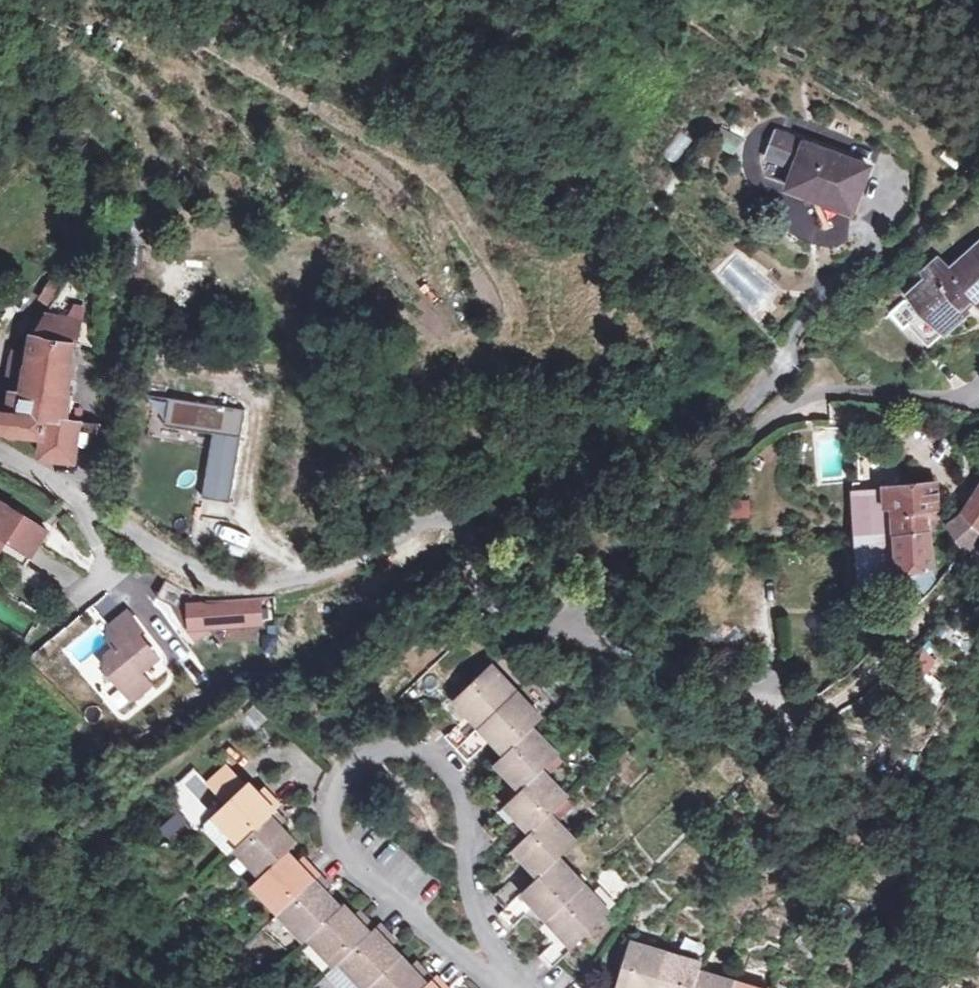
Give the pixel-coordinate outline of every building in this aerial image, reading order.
[(735,151),(739,132),(715,127),(711,146),(735,151)] [(841,197),(858,157),(797,129),(778,172),(798,182),(801,178),(841,197)] [(681,163),(689,135),(672,130),(664,158),(681,163)] [(952,257),(945,245),(933,251),(937,257),(919,268),(934,296),(940,293),(948,309),(978,290),(978,240),(952,257)] [(209,284),(196,280),(193,297),(206,300),(209,284)] [(31,332),(31,336),(51,338),(52,317),(41,316),(31,332)] [(81,320),(52,317),(51,338),(31,336),(26,386),(13,385),(12,397),(0,396),(0,430),(45,434),(43,457),(78,460),(79,449),(81,417),(68,416),(75,340),(80,341),(81,320)] [(248,410),(173,398),(167,425),(216,433),(206,497),(233,503),(248,410)] [(99,418),(81,417),(79,449),(97,450),(99,418)] [(858,488),(859,535),(938,530),(949,529),(945,482),(858,488)] [(748,516),(748,498),(727,497),(727,516),(748,516)] [(29,567),(51,532),(27,517),(26,519),(10,508),(11,506),(0,500),(0,554),(4,556),(6,552),(29,567)] [(972,518),(957,528),(972,552),(978,543),(978,525),(972,518)] [(924,582),(930,597),(944,583),(943,582),(938,530),(859,535),(860,584),(924,582)] [(4,556),(0,562),(0,588),(3,590),(11,595),(29,567),(6,552),(4,556)] [(57,564),(49,575),(65,586),(73,574),(57,564)] [(207,599),(170,579),(161,598),(181,608),(180,611),(200,639),(218,627),(265,624),(263,595),(207,599)] [(111,668),(137,699),(154,684),(145,673),(162,658),(142,633),(145,629),(131,614),(116,627),(115,640),(122,649),(112,657),(111,668)] [(462,746),(523,690),(497,663),(461,696),(476,711),(451,734),(462,746)] [(920,696),(933,680),(916,666),(902,683),(920,696)] [(548,717),(523,690),(462,746),(474,758),(500,736),(512,749),(538,725),(548,717)] [(538,725),(512,749),(503,759),(518,775),(493,798),(504,809),(547,768),(564,752),(538,725)] [(215,780),(233,800),(252,784),(233,763),(215,780)] [(192,821),(217,805),(194,767),(168,783),(192,821)] [(525,815),(539,828),(557,812),(573,795),(547,768),(504,809),(487,825),(499,838),(525,815)] [(256,780),(252,784),(233,800),(219,813),(245,840),(280,807),(285,802),(275,790),(270,795),(265,790),(256,780)] [(270,795),(275,790),(270,785),(265,790),(270,795)] [(166,834),(184,819),(175,807),(157,822),(166,834)] [(240,844),(267,873),(293,848),(302,840),(286,823),(291,818),(280,807),(245,840),(240,844)] [(557,812),(539,828),(521,846),(546,873),(565,855),(582,839),(557,812)] [(245,840),(219,813),(211,821),(210,829),(232,852),(240,844),(245,840)] [(284,911),(325,872),(315,861),(310,866),(305,861),(293,848),(267,873),(257,883),(284,911)] [(554,916),(590,882),(565,855),(546,873),(536,883),(511,907),(505,913),(516,926),(542,902),(554,916)] [(310,856),(305,861),(310,866),(315,861),(310,856)] [(499,895),(511,907),(536,883),(525,871),(499,895)] [(314,934),(346,904),(330,888),(336,883),(325,872),(284,911),(310,939),(314,934)] [(590,882),(554,916),(569,931),(543,955),(556,968),(616,910),(590,882)] [(349,901),(346,904),(314,934),(341,962),(345,958),(381,923),(371,913),(366,918),(360,913),(349,901)] [(366,918),(371,913),(366,908),(360,913),(366,918)] [(387,918),(381,923),(345,958),(371,985),(407,951),(396,938),(391,933),(396,928),(387,918)] [(391,933),(396,938),(401,933),(396,928),(391,933)] [(671,950),(639,941),(625,987),(627,987),(660,987),(671,950)] [(705,969),(707,961),(671,950),(660,987),(699,987),(705,969)] [(371,985),(374,987),(426,987),(438,976),(427,965),(424,968),(419,962),(407,951),(371,985)] [(422,959),(419,962),(424,968),(427,965),(422,959)] [(741,980),(705,969),(699,987),(738,987),(741,980)] [(438,976),(426,987),(448,987),(447,987),(450,983),(441,974),(438,976)] [(741,980),(738,987),(769,987),(741,980)]
